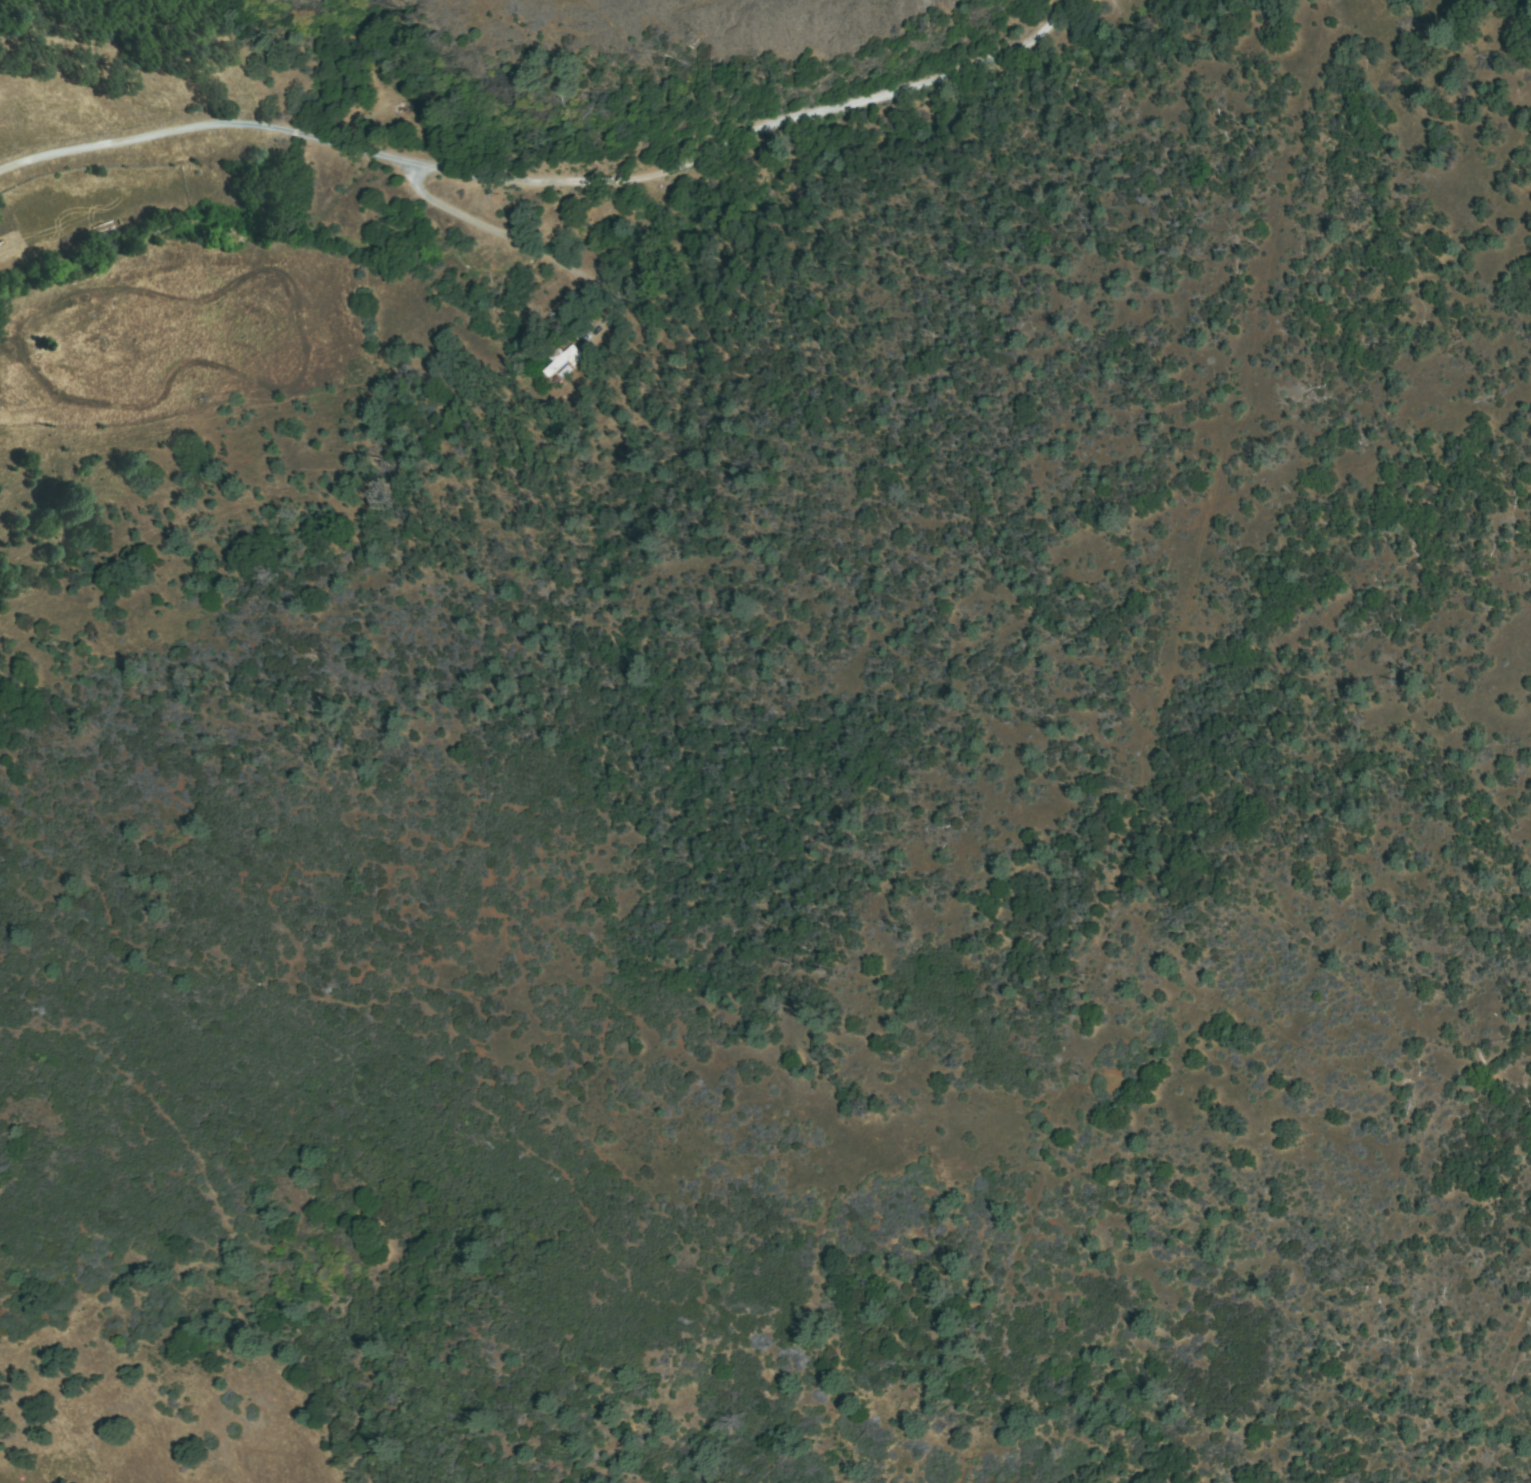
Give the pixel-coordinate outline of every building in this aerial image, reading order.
[(583,358),(574,364),(571,360),(549,375),(546,371),(557,363),(552,356),(560,350),(562,353),(574,345),(583,358)]
